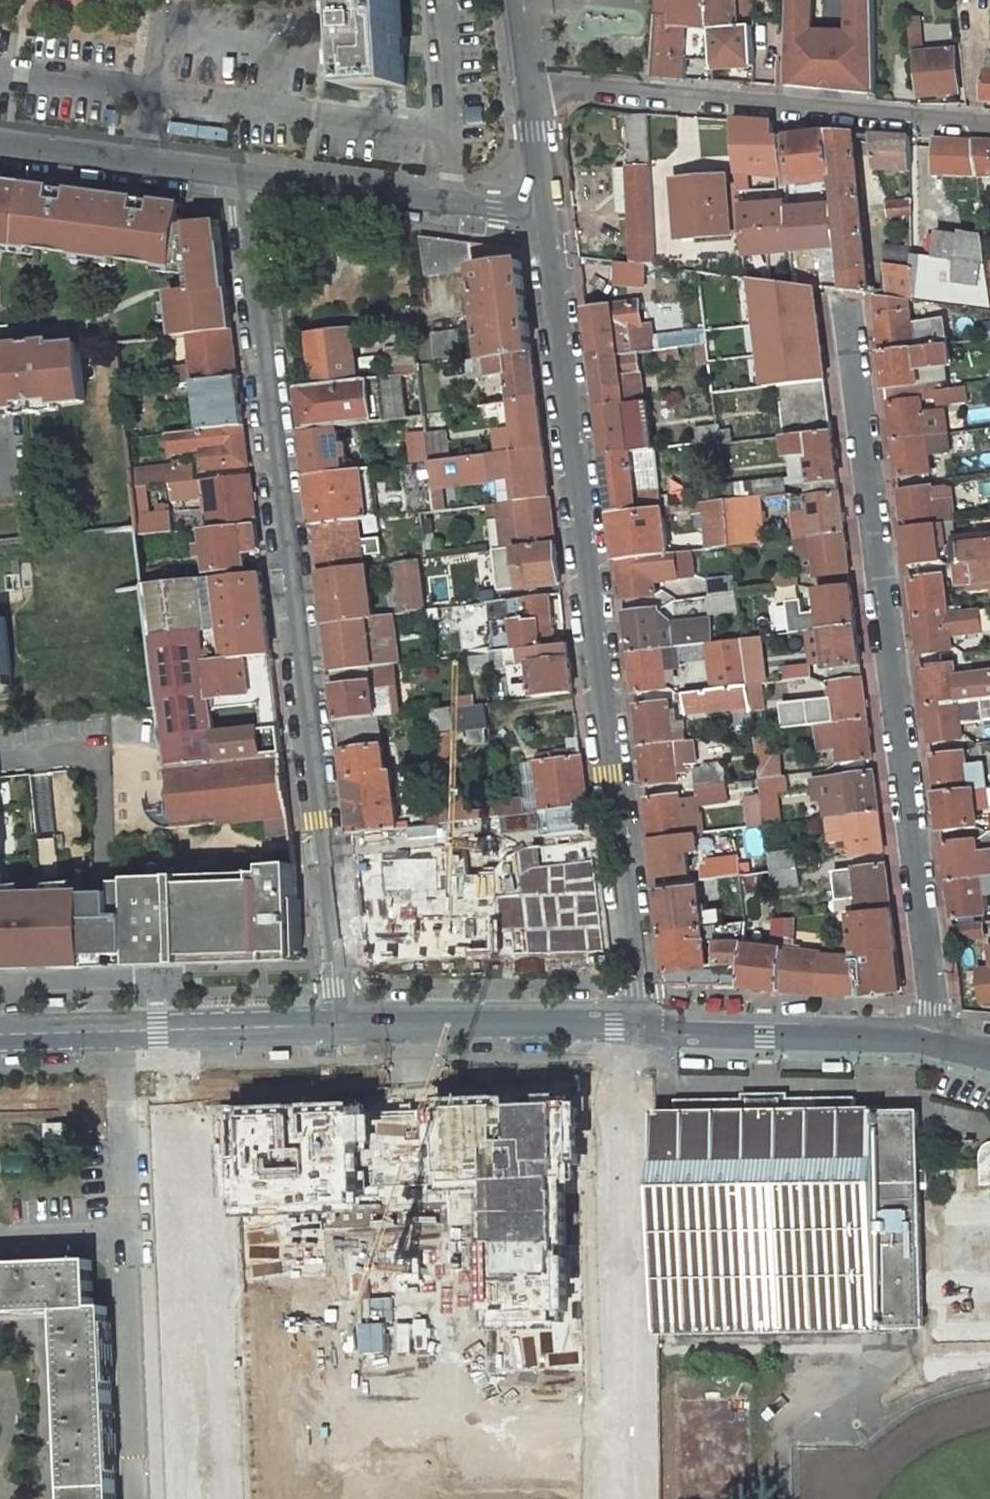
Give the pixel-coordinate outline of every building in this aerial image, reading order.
[(401,0),(351,0),(356,85),(406,83),(401,0)] [(655,77),(684,79),(685,60),(713,61),(710,0),(662,0),(661,17),(660,19),(655,77)] [(713,68),(733,67),(733,56),(754,56),(752,20),(737,19),(736,0),(710,0),(713,61),(713,68)] [(737,19),(752,20),(751,0),(736,0),(737,19)] [(792,64),(792,87),(877,96),(877,0),(855,0),(855,32),(817,32),(817,0),(793,0),(792,64)] [(923,35),(921,17),(912,18),(913,35),(923,35)] [(958,49),(919,52),(922,94),(961,91),(958,49)] [(733,56),(733,67),(755,67),(754,56),(733,56)] [(792,87),(792,64),(783,64),(783,87),(792,87)] [(630,169),(634,263),(656,266),(649,114),(629,113),(632,168),(630,169)] [(776,167),(774,138),(773,122),(733,119),(740,217),(751,217),(747,165),(776,167)] [(786,176),(786,181),(834,178),(829,134),(782,137),(786,176)] [(834,178),(844,291),(872,295),(856,134),(829,134),(834,178)] [(871,135),(875,170),(909,169),(908,137),(871,135)] [(974,140),(933,138),(931,175),(979,180),(978,175),(974,140)] [(989,174),(989,141),(974,140),(978,175),(989,174)] [(680,239),(732,235),(728,184),(711,185),(710,176),(674,179),(680,239)] [(786,176),(773,177),(776,213),(789,212),(786,181),(786,176)] [(3,182),(1,192),(27,195),(28,185),(3,182)] [(28,195),(183,216),(184,205),(29,186),(28,195)] [(6,255),(7,245),(19,246),(27,195),(1,192),(0,192),(0,254),(6,255)] [(182,225),(183,216),(28,195),(21,247),(36,249),(35,256),(78,261),(79,255),(120,259),(119,265),(164,271),(165,263),(178,265),(182,225)] [(910,199),(886,201),(888,217),(911,216),(910,199)] [(819,243),(817,217),(790,219),(795,275),(815,274),(812,243),(819,243)] [(182,225),(178,265),(176,276),(193,278),(195,294),(170,298),(171,305),(174,322),(177,339),(190,338),(233,333),(219,220),(182,225)] [(989,309),(989,285),(984,238),(964,237),(938,236),(937,259),(912,256),(912,268),(885,265),(888,295),(989,309)] [(474,269),(481,315),(475,316),(476,322),(482,321),(485,357),(488,358),(534,352),(522,248),(432,237),(431,274),(474,269)] [(19,246),(7,245),(6,255),(18,257),(19,246)] [(35,259),(35,256),(36,249),(21,247),(20,257),(35,259)] [(912,250),(883,248),(885,265),(912,268),(912,256),(912,250)] [(119,268),(119,265),(120,259),(79,255),(78,261),(78,264),(119,268)] [(165,263),(164,271),(164,274),(176,276),(178,265),(165,263)] [(823,288),(822,274),(815,274),(795,275),(796,284),(816,287),(823,288)] [(810,310),(815,293),(816,287),(796,284),(762,280),(759,304),(810,310)] [(941,347),(940,332),(925,333),(913,334),(910,314),(908,300),(875,295),(883,354),(941,347)] [(908,300),(910,314),(922,316),(921,301),(908,300)] [(922,316),(938,318),(936,303),(921,301),(922,316)] [(636,352),(632,326),(641,325),(639,303),(588,308),(594,357),(636,352)] [(171,305),(161,306),(164,324),(174,322),(171,305)] [(913,334),(925,333),(922,316),(910,314),(913,334)] [(638,352),(645,351),(641,325),(632,326),(636,352),(638,352)] [(819,326),(791,329),(798,384),(826,381),(819,326)] [(351,331),(313,336),(317,386),(356,381),(351,331)] [(191,346),(196,382),(238,377),(233,333),(190,338),(191,346)] [(464,359),(460,333),(432,336),(435,363),(464,359)] [(688,336),(661,340),(662,349),(690,345),(688,336)] [(170,340),(171,348),(191,346),(190,338),(177,339),(170,340)] [(56,346),(55,341),(11,346),(12,351),(27,350),(28,358),(41,357),(40,348),(56,346)] [(695,345),(698,365),(710,364),(707,343),(695,345)] [(47,409),(46,400),(59,398),(60,402),(88,399),(81,344),(56,346),(40,348),(41,357),(28,358),(27,350),(12,351),(0,353),(0,415),(47,409)] [(887,389),(920,385),(918,369),(952,366),(949,346),(941,347),(883,354),(887,389)] [(416,349),(400,351),(403,376),(419,374),(416,349)] [(511,374),(514,398),(508,399),(509,403),(540,399),(534,352),(488,358),(485,357),(471,358),(473,378),(511,374)] [(600,406),(645,401),(638,352),(636,352),(594,357),(600,406)] [(196,382),(203,430),(244,425),(238,377),(196,382)] [(356,381),(317,386),(301,388),(306,432),(371,424),(366,380),(356,381)] [(779,386),(785,421),(787,435),(832,430),(826,381),(798,384),(779,386)] [(920,385),(887,389),(888,396),(921,392),(920,385)] [(939,406),(968,402),(965,387),(937,390),(938,399),(939,406)] [(922,400),(938,399),(937,390),(921,392),(922,400)] [(922,400),(921,392),(888,396),(889,404),(922,400)] [(61,408),(60,402),(59,398),(46,400),(47,409),(61,408)] [(505,433),(501,433),(503,452),(503,454),(546,449),(540,399),(509,403),(510,409),(516,408),(518,432),(505,433)] [(894,441),(940,435),(949,434),(946,411),(924,413),(922,400),(889,404),(894,441)] [(631,451),(651,449),(645,401),(600,406),(606,454),(631,451)] [(501,404),(505,433),(518,432),(516,408),(510,409),(509,403),(501,404)] [(414,419),(419,462),(430,461),(428,446),(424,417),(414,419)] [(207,449),(226,448),(229,468),(249,466),(244,425),(203,430),(203,432),(169,436),(171,450),(206,447),(207,449)] [(832,430),(787,435),(790,456),(809,454),(811,465),(803,466),(805,480),(812,478),(813,483),(838,479),(832,430)] [(346,471),(341,433),(307,437),(311,475),(346,471)] [(932,473),(929,456),(951,452),(949,434),(940,435),(894,441),(898,477),(932,473)] [(449,459),(448,444),(428,446),(430,461),(449,459)] [(449,459),(430,461),(433,488),(517,478),(518,485),(550,482),(546,449),(503,454),(503,452),(449,459)] [(663,508),(661,493),(637,495),(631,451),(606,454),(614,515),(663,508)] [(790,456),(791,481),(805,480),(803,466),(811,465),(809,454),(790,456)] [(403,464),(409,515),(437,511),(433,488),(430,461),(419,462),(403,464)] [(380,518),(374,468),(346,471),(311,475),(318,526),(367,520),(380,518)] [(208,480),(213,524),(256,520),(250,475),(208,480)] [(787,493),(786,479),(725,486),(727,500),(760,496),(787,493)] [(173,500),(204,497),(202,481),(172,484),(173,500)] [(550,482),(518,485),(520,501),(552,497),(550,482)] [(148,503),(173,500),(172,484),(136,488),(137,500),(148,499),(148,503)] [(725,486),(707,488),(709,502),(727,500),(725,486)] [(938,525),(953,523),(951,500),(935,502),(934,489),(900,493),(905,529),(938,525)] [(840,492),(807,498),(809,512),(794,514),(798,538),(813,536),(845,532),(840,492)] [(766,542),(760,496),(727,500),(732,547),(766,542)] [(520,501),(501,504),(507,552),(519,551),(518,548),(558,543),(552,497),(520,501)] [(696,504),(697,514),(706,512),(711,549),(732,547),(727,500),(709,502),(696,504)] [(672,554),(665,508),(663,508),(614,515),(619,560),(672,554)] [(173,534),(171,513),(139,516),(141,529),(142,537),(173,534)] [(368,527),(368,530),(387,527),(385,517),(380,518),(367,520),(368,527)] [(323,573),(366,568),(364,550),(368,550),(369,557),(384,555),(382,546),(373,546),(373,541),(370,541),(369,535),(362,535),(361,528),(368,527),(367,520),(318,526),(323,573)] [(209,573),(246,569),(244,554),(259,552),(256,525),(204,531),(209,573)] [(910,566),(943,562),(939,530),(938,525),(905,529),(910,566)] [(0,545),(0,727),(162,709),(154,641),(148,587),(146,573),(142,537),(141,529),(0,545)] [(813,536),(817,575),(850,572),(845,532),(813,536)] [(519,551),(520,565),(536,563),(539,587),(563,584),(558,543),(518,548),(519,551)] [(963,548),(965,566),(989,563),(989,544),(963,548)] [(417,552),(398,554),(399,565),(418,563),(417,552)] [(690,552),(676,554),(679,578),(693,576),(690,552)] [(624,598),(656,595),(654,581),(679,578),(676,554),(672,554),(619,560),(624,598)] [(418,563),(399,565),(405,614),(428,611),(423,562),(418,563)] [(989,583),(989,563),(965,566),(965,573),(967,586),(989,583)] [(374,612),(368,569),(366,568),(323,573),(330,625),(369,621),(369,619),(374,618),(374,612)] [(168,585),(165,571),(146,573),(148,587),(168,585)] [(801,585),(799,573),(774,575),(776,588),(801,585)] [(219,580),(224,628),(204,630),(205,637),(208,662),(272,655),(262,575),(219,580)] [(736,575),(710,579),(712,596),(738,593),(736,575)] [(912,580),(916,616),(949,612),(945,582),(945,577),(912,580)] [(148,587),(154,641),(205,637),(204,630),(201,600),(206,599),(204,581),(168,585),(148,587)] [(801,585),(776,588),(776,602),(802,599),(801,585)] [(852,586),(819,590),(823,628),(857,624),(852,586)] [(738,593),(712,596),(715,614),(740,610),(738,593)] [(507,651),(558,644),(551,595),(511,600),(514,619),(494,622),(498,652),(507,651)] [(661,632),(658,610),(626,614),(631,653),(663,649),(707,643),(713,642),(710,620),(675,624),(675,630),(661,632)] [(921,652),(954,648),(949,612),(916,616),(921,652)] [(375,667),(369,621),(330,625),(336,672),(362,669),(375,667)] [(862,664),(857,624),(823,628),(829,669),(862,664)] [(744,638),(748,669),(761,668),(757,636),(744,638)] [(154,641),(162,709),(169,769),(284,754),(281,730),(215,737),(208,662),(205,637),(154,641)] [(713,642),(707,643),(714,690),(750,685),(748,669),(744,638),(713,642)] [(534,664),(539,700),(576,695),(570,643),(558,644),(507,651),(509,667),(534,664)] [(978,653),(976,643),(969,644),(970,655),(978,653)] [(668,689),(663,649),(631,653),(636,693),(668,689)] [(272,655),(208,662),(215,737),(281,730),(272,655)] [(787,680),(813,675),(811,662),(784,667),(787,680)] [(862,664),(829,669),(829,675),(863,670),(862,665),(862,664)] [(363,678),(394,674),(392,665),(375,667),(362,669),(363,678)] [(960,702),(955,665),(923,669),(928,706),(960,702)] [(763,683),(761,668),(748,669),(750,685),(763,683)] [(362,669),(336,672),(338,689),(363,687),(363,678),(362,669)] [(830,683),(864,678),(863,670),(829,675),(830,683)] [(830,683),(835,721),(869,717),(864,678),(830,683)] [(765,708),(763,683),(750,685),(752,706),(753,710),(765,708)] [(690,714),(752,706),(750,685),(714,690),(679,694),(680,702),(688,701),(690,714)] [(377,708),(374,686),(363,687),(338,689),(342,723),(379,718),(396,716),(395,707),(377,708)] [(928,706),(932,742),(965,738),(963,725),(988,722),(985,699),(960,702),(928,706)] [(674,736),(670,704),(638,708),(642,748),(688,742),(687,735),(674,736)] [(457,731),(489,727),(486,706),(454,710),(457,731)] [(454,710),(434,712),(441,767),(462,765),(457,731),(454,710)] [(754,717),(740,718),(743,734),(756,733),(754,717)] [(869,717),(835,721),(834,721),(820,724),(823,749),(839,748),(840,762),(874,758),(869,717)] [(387,774),(379,718),(342,723),(349,778),(387,774)] [(772,756),(769,731),(756,733),(759,757),(772,756)] [(642,748),(647,786),(679,782),(678,768),(699,765),(697,741),(688,742),(642,748)] [(583,750),(538,756),(539,763),(584,757),(583,750)] [(989,787),(987,762),(969,763),(967,753),(934,757),(939,794),(972,789),(989,787)] [(177,829),(268,820),(271,839),(294,836),(284,754),(169,769),(177,829)] [(785,776),(782,755),(772,756),(759,757),(762,779),(785,776)] [(584,757),(539,763),(545,811),(589,805),(584,757)] [(418,770),(419,779),(440,777),(442,789),(465,786),(462,765),(441,767),(418,770)] [(716,769),(697,771),(699,787),(719,785),(716,769)] [(876,772),(842,776),(845,799),(828,801),(830,817),(881,811),(876,772)] [(400,831),(392,773),(387,774),(349,778),(357,837),(400,831)] [(0,779),(0,970),(135,966),(133,917),(118,918),(118,895),(63,897),(57,839),(40,841),(33,776),(0,779)] [(763,793),(790,790),(788,776),(785,776),(762,779),(763,793)] [(719,785),(699,787),(701,805),(732,801),(729,784),(719,785)] [(944,830),(976,826),(972,789),(939,794),(944,830)] [(750,798),(753,827),(767,825),(764,796),(750,798)] [(684,818),(681,797),(649,800),(654,840),(686,836),(684,818)] [(466,798),(443,802),(446,825),(470,822),(468,812),(466,798)] [(499,818),(528,814),(527,800),(496,804),(497,809),(499,818)] [(497,809),(468,812),(470,822),(499,818),(497,809)] [(830,817),(832,836),(849,834),(852,854),(886,850),(881,811),(830,817)] [(684,818),(686,836),(706,833),(704,816),(684,818)] [(691,875),(686,836),(654,840),(659,879),(691,875)] [(983,878),(978,842),(946,846),(950,883),(983,878)] [(797,854),(771,856),(773,872),(799,869),(797,854)] [(743,876),(741,859),(726,861),(729,878),(743,876)] [(726,861),(708,863),(709,870),(704,870),(705,881),(729,878),(726,861)] [(237,872),(236,865),(224,866),(225,874),(237,872)] [(888,865),(837,872),(841,911),(893,904),(888,865)] [(135,968),(302,963),(302,899),(296,900),(298,866),(269,869),(269,877),(187,883),(187,886),(136,891),(135,883),(117,885),(118,895),(118,918),(133,917),(135,966),(135,968)] [(799,869),(773,872),(776,891),(802,888),(799,869)] [(746,895),(756,894),(754,875),(743,876),(746,895)] [(701,890),(661,896),(665,934),(706,929),(705,914),(710,914),(710,907),(704,907),(703,901),(721,898),(725,926),(750,923),(746,895),(743,876),(729,878),(705,881),(701,881),(701,890)] [(955,919),(988,915),(983,878),(950,883),(955,919)] [(851,917),(857,955),(899,948),(894,912),(851,917)] [(706,929),(665,934),(672,985),(744,986),(748,945),(749,938),(750,923),(725,926),(722,926),(722,967),(711,968),(709,951),(714,951),(713,943),(707,944),(706,929)] [(958,942),(987,938),(985,923),(956,927),(958,942)] [(787,933),(773,932),(772,940),(787,942),(787,933)] [(797,949),(798,934),(787,933),(787,942),(786,948),(797,949)] [(772,940),(749,938),(748,945),(786,948),(787,942),(772,940)] [(786,948),(748,945),(744,986),(783,990),(786,948)] [(797,949),(786,948),(783,990),(823,993),(826,952),(797,949)] [(823,993),(862,997),(904,990),(899,948),(857,955),(826,952),(823,993)] [(923,1325),(920,1159),(919,1111),(898,1111),(898,1106),(875,1107),(875,1109),(853,1110),(856,1097),(678,1098),(679,1111),(657,1111),(657,1128),(657,1144),(659,1326),(923,1325)] [(570,1106),(243,1117),(246,1208),(491,1200),(496,1337),(578,1334),(570,1106)] [(48,1143),(68,1142),(67,1122),(48,1123),(48,1143)] [(989,1175),(989,1146),(986,1147),(984,1149),(982,1151),(981,1155),(982,1175),(989,1175)] [(60,1307),(70,1498),(116,1498),(106,1305),(93,1305),(91,1258),(0,1261),(0,1310),(60,1307)] [(741,1439),(741,1407),(695,1406),(695,1439),(741,1439)]
